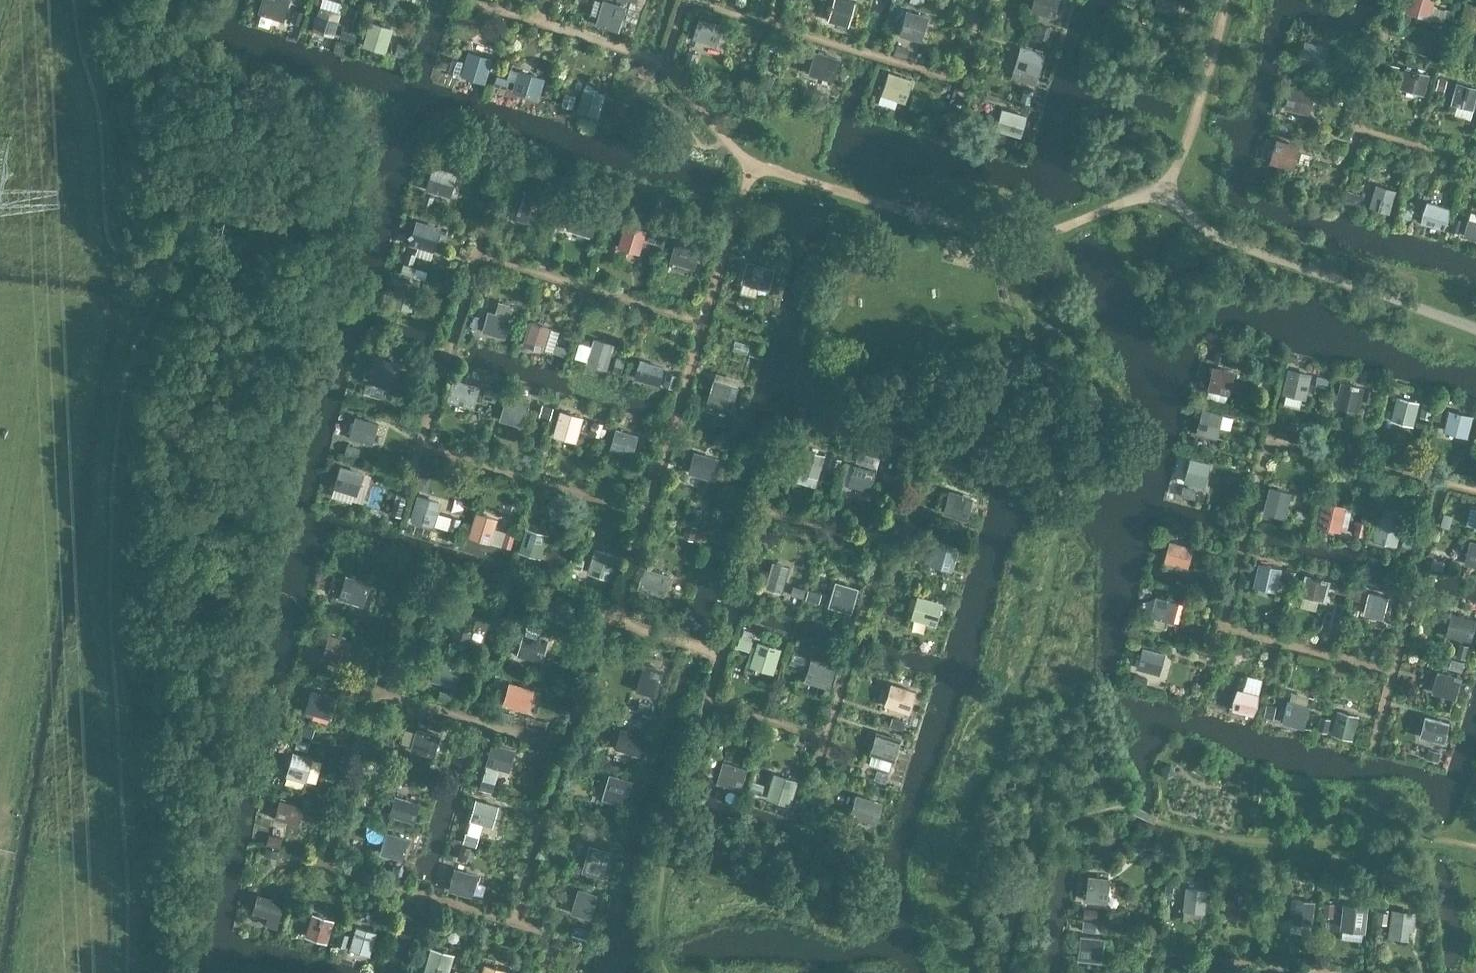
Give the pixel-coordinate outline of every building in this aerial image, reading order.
[(253,1),(279,10),(282,0),(253,0),(253,1)] [(819,9),(846,18),(853,0),(822,0),(819,9)] [(1031,10),(1055,16),(1059,0),(1034,0),(1031,10)] [(1159,10),(1181,11),(1182,0),(1160,0),(1159,10)] [(1390,3),(1411,9),(1414,0),(1391,0),(1390,3)] [(334,37),(343,10),(321,2),(312,30),(334,37)] [(364,5),(353,40),(390,52),(401,16),(364,5)] [(923,40),(931,13),(908,6),(899,32),(923,40)] [(263,13),(261,21),(285,27),(287,20),(263,13)] [(722,23),(696,16),(688,42),(714,50),(722,23)] [(1327,63),(1329,41),(1304,38),(1301,59),(1327,63)] [(836,51),(809,44),(802,72),(828,79),(836,51)] [(1019,72),(1025,51),(1003,45),(997,65),(1019,72)] [(483,53),(457,46),(452,67),(477,74),(483,53)] [(906,69),(879,62),(871,92),(898,99),(906,69)] [(1473,70),(1449,63),(1443,86),(1467,93),(1473,70)] [(1408,64),(1400,93),(1424,100),(1432,71),(1408,64)] [(541,97),(547,75),(520,67),(514,89),(541,97)] [(1304,104),(1310,83),(1287,77),(1281,98),(1304,104)] [(593,86),(568,79),(563,100),(588,107),(593,86)] [(997,125),(1022,135),(1030,114),(1005,105),(997,125)] [(1277,135),(1270,160),(1296,167),(1302,141),(1277,135)] [(454,168),(429,161),(423,182),(448,189),(454,168)] [(1376,197),(1382,176),(1359,169),(1353,190),(1376,197)] [(514,187),(507,212),(530,219),(537,194),(514,187)] [(1422,220),(1447,227),(1452,205),(1427,199),(1422,220)] [(584,207),(559,200),(553,221),(578,228),(584,207)] [(1461,205),(1455,226),(1475,232),(1475,210),(1461,205)] [(409,246),(435,254),(444,225),(418,217),(409,246)] [(626,220),(619,245),(642,252),(649,226),(626,220)] [(683,234),(658,227),(652,248),(678,255),(683,234)] [(761,263),(736,256),(730,277),(756,283),(761,263)] [(420,270),(394,263),(389,284),(414,291),(420,270)] [(517,295),(492,289),(486,309),(511,316),(517,295)] [(525,343),(564,350),(569,326),(529,319),(525,343)] [(401,345),(372,336),(364,360),(393,369),(401,345)] [(1223,360),(1201,354),(1194,380),(1216,386),(1223,360)] [(636,377),(670,384),(674,365),(640,358),(636,377)] [(1304,405),(1312,370),(1291,365),(1282,400),(1304,405)] [(708,398),(734,406),(742,377),(716,369),(708,398)] [(476,405),(482,382),(455,375),(449,398),(476,405)] [(1351,383),(1327,378),(1323,400),(1347,405),(1351,383)] [(514,393),(489,386),(483,407),(508,414),(514,393)] [(1415,424),(1421,399),(1398,393),(1392,418),(1415,424)] [(1458,425),(1464,404),(1442,397),(1436,418),(1458,425)] [(560,407),(555,434),(579,439),(584,412),(560,407)] [(1233,426),(1235,411),(1202,407),(1199,431),(1219,434),(1220,424),(1233,426)] [(354,422),(345,420),(342,433),(376,442),(381,419),(357,413),(354,422)] [(620,427),(595,420),(590,441),(615,448),(620,427)] [(715,445),(682,435),(674,463),(706,474),(715,445)] [(812,447),(787,440),(781,461),(807,467),(812,447)] [(1177,445),(1170,470),(1192,476),(1199,451),(1177,445)] [(874,489),(880,467),(848,458),(842,480),(874,489)] [(360,466),(334,459),(329,480),(354,487),(360,466)] [(438,491),(412,485),(407,505),(432,512),(438,491)] [(961,491),(935,485),(930,505),(955,512),(961,491)] [(1267,486),(1260,511),(1289,518),(1295,492),(1267,486)] [(1323,497),(1317,524),(1342,529),(1348,502),(1323,497)] [(1368,528),(1374,507),(1352,500),(1346,521),(1368,528)] [(1373,538),(1400,543),(1405,514),(1378,509),(1373,538)] [(436,524),(457,531),(461,517),(440,511),(436,524)] [(542,521),(517,515),(512,535),(537,542),(542,521)] [(468,535),(465,545),(481,550),(484,539),(468,535)] [(1165,558),(1190,565),(1196,544),(1171,537),(1165,558)] [(1470,538),(1465,561),(1475,563),(1475,540),(1470,538)] [(932,564),(956,568),(960,542),(935,539),(932,564)] [(613,576),(620,551),(596,544),(589,569),(613,576)] [(774,558),(767,584),(785,589),(792,562),(774,558)] [(1260,559),(1254,584),(1278,589),(1284,565),(1260,559)] [(674,568),(649,561),(644,582),(669,589),(674,568)] [(358,569),(333,562),(327,583),(352,590),(358,569)] [(1307,592),(1313,571),(1290,565),(1284,585),(1307,592)] [(817,593),(843,601),(851,575),(825,567),(817,593)] [(1355,584),(1353,598),(1366,599),(1367,586),(1355,584)] [(926,595),(901,588),(895,609),(920,616),(926,595)] [(1368,588),(1365,609),(1372,609),(1370,623),(1388,625),(1392,591),(1368,588)] [(1178,598),(1153,591),(1147,612),(1172,619),(1178,598)] [(455,636),(473,639),(477,611),(459,608),(455,636)] [(1475,626),(1475,614),(1451,610),(1447,636),(1474,641),(1475,626)] [(544,626),(514,617),(506,645),(536,654),(544,626)] [(766,632),(741,625),(735,646),(760,653),(766,632)] [(323,655),(347,662),(354,638),(331,631),(323,655)] [(450,650),(424,643),(419,664),(444,671),(450,650)] [(1164,652),(1141,646),(1135,668),(1158,674),(1164,652)] [(806,679),(833,685),(838,660),(811,655),(806,679)] [(1453,657),(1450,666),(1440,663),(1431,689),(1456,697),(1468,662),(1453,657)] [(637,686),(657,694),(667,667),(647,660),(637,686)] [(1254,681),(1229,675),(1223,695),(1249,702),(1254,681)] [(512,678),(504,700),(529,709),(537,687),(512,678)] [(915,692),(891,684),(884,705),(908,713),(915,692)] [(322,692),(297,685),(291,706),(317,713),(322,692)] [(1305,725),(1312,703),(1289,696),(1282,718),(1305,725)] [(1358,704),(1333,697),(1327,718),(1352,725),(1358,704)] [(640,700),(638,709),(658,714),(660,705),(640,700)] [(1433,708),(1407,702),(1402,722),(1427,729),(1433,708)] [(631,720),(606,714),(600,734),(625,741),(631,720)] [(514,732),(484,723),(476,751),(506,759),(514,732)] [(418,724),(412,748),(437,755),(443,730),(418,724)] [(867,748),(873,749),(871,763),(896,767),(900,735),(870,731),(867,748)] [(287,772),(308,779),(316,754),(295,748),(287,772)] [(736,756),(711,749),(705,770),(730,777),(736,756)] [(494,791),(502,767),(489,763),(480,786),(494,791)] [(775,768),(767,795),(793,803),(801,776),(775,768)] [(603,796),(627,802),(634,777),(610,770),(603,796)] [(865,786),(840,779),(834,800),(859,807),(865,786)] [(415,794),(382,787),(377,811),(410,818),(415,794)] [(276,815),(301,823),(307,803),(282,796),(276,815)] [(484,822),(495,824),(500,801),(476,796),(465,841),(479,845),(484,822)] [(601,832),(576,826),(568,857),(593,864),(601,832)] [(388,830),(383,850),(406,855),(411,835),(388,830)] [(446,853),(439,878),(470,886),(477,861),(446,853)] [(1106,858),(1084,856),(1081,876),(1103,879),(1106,858)] [(273,883),(248,877),(242,897),(267,904),(273,883)] [(1216,880),(1216,906),(1242,906),(1242,880),(1216,880)] [(580,884),(572,910),(593,916),(601,891),(580,884)] [(1186,884),(1185,908),(1207,909),(1209,885),(1186,884)] [(1290,917),(1314,922),(1319,898),(1294,894),(1290,917)] [(1331,895),(1331,921),(1357,921),(1357,895),(1331,895)] [(1392,906),(1391,935),(1416,936),(1417,907),(1392,906)] [(389,921),(355,909),(344,939),(378,952),(389,921)] [(307,934),(331,940),(336,916),(312,911),(307,934)] [(1079,956),(1103,960),(1107,936),(1083,932),(1079,956)] [(456,951),(431,944),(424,969),(437,972),(450,972),(456,951)] [(484,957),(480,972),(519,972),(521,967),(484,957)]
